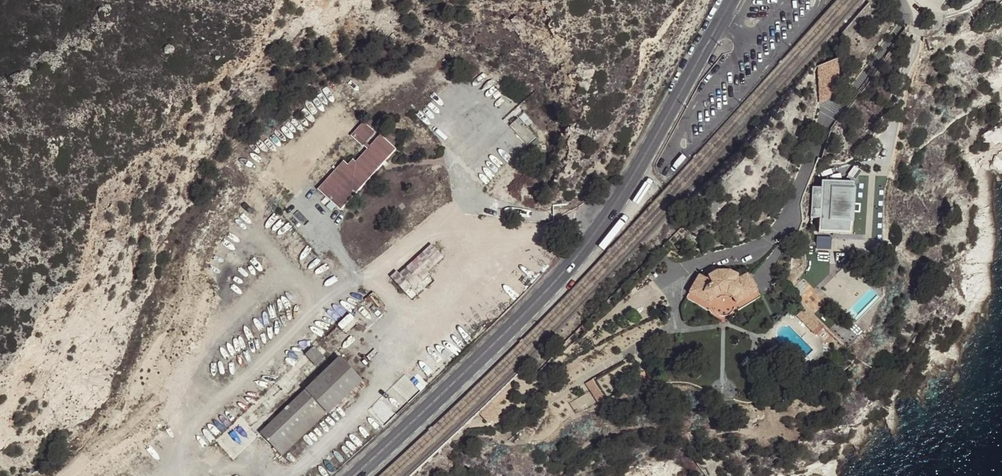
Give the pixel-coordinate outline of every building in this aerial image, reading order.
[(819,62),(821,100),(842,99),(840,61),(819,62)] [(535,136),(519,119),(511,127),(527,144),(535,136)] [(382,124),(327,185),(345,201),(400,140),(382,124)] [(855,186),(826,183),(823,233),(851,236),(855,186)] [(713,219),(730,204),(717,199),(706,210),(713,219)] [(227,211),(217,200),(208,210),(218,220),(227,211)] [(436,235),(396,271),(409,285),(448,249),(436,235)] [(819,248),(833,247),(832,235),(819,235),(819,248)] [(686,297),(709,304),(718,298),(728,298),(733,302),(736,305),(759,296),(745,274),(738,278),(736,275),(722,270),(714,271),(705,276),(706,279),(698,275),(686,297)] [(289,394),(307,376),(309,378),(328,358),(311,342),(290,365),(292,366),(277,383),(289,394)] [(341,352),(264,429),(283,451),(362,374),(341,352)] [(384,423),(419,389),(406,375),(371,409),(384,423)] [(487,414),(495,407),(490,403),(483,410),(487,414)] [(500,412),(495,407),(487,414),(493,420),(500,412)]
